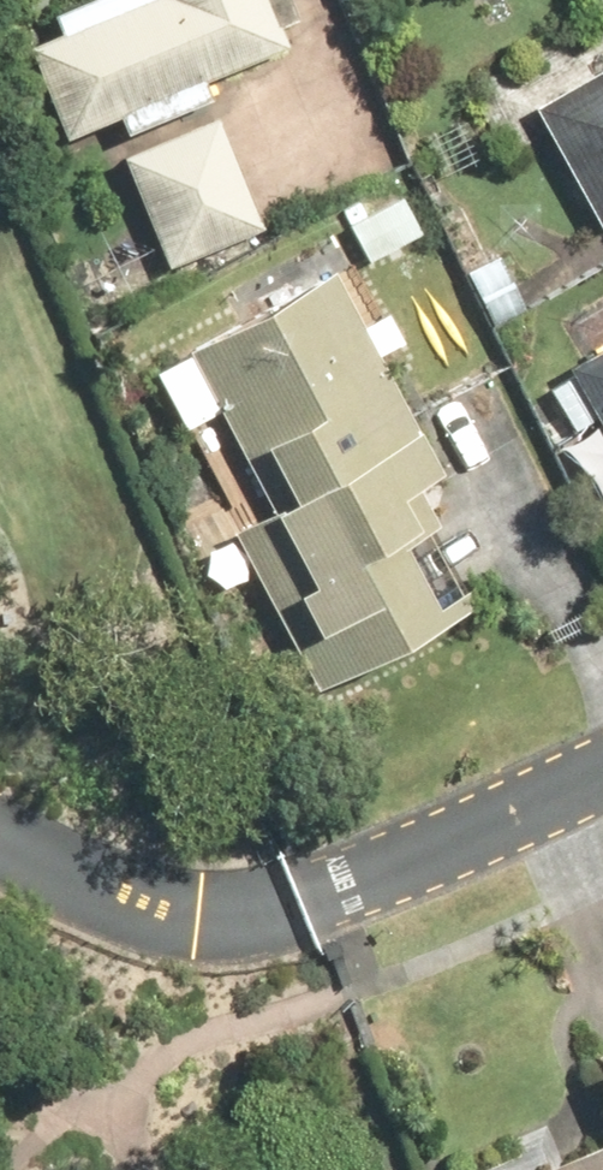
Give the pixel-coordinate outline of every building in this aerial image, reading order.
[(69,134),(292,49),(273,0),(155,0),(155,1),(35,46),(69,134)] [(526,110),(594,233),(602,228),(602,67),(526,110)] [(212,120),(114,161),(159,271),(258,231),(212,120)] [(373,262),(427,234),(409,200),(356,227),(373,262)] [(531,311),(501,259),(470,276),(500,329),(531,311)] [(451,475),(336,274),(193,356),(281,508),(232,536),(301,656),(389,606),(414,650),(488,608),(476,587),(467,592),(434,534),(446,527),(425,490),(451,475)] [(560,370),(602,445),(602,346),(560,370)] [(536,1169),(602,1169),(602,1141),(536,1169)]
